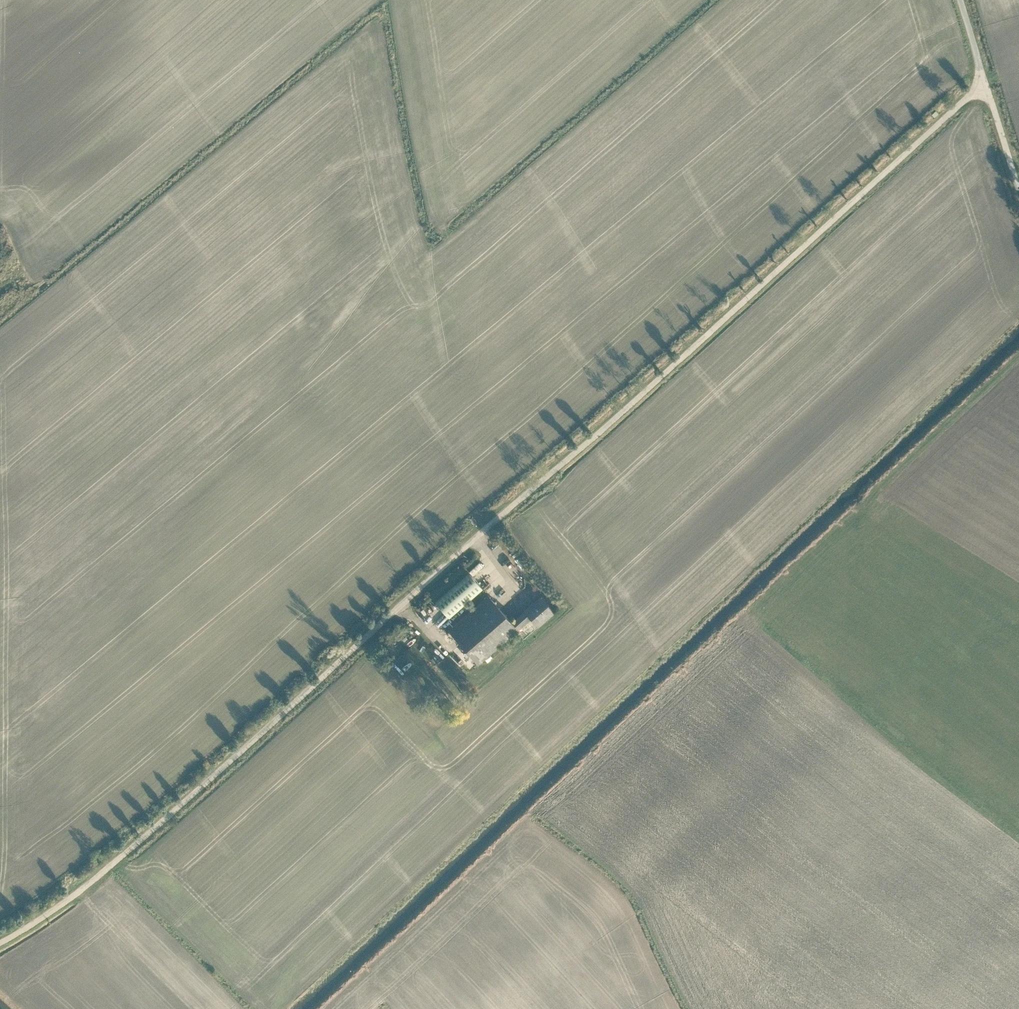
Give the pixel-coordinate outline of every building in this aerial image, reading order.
[(474,573),(484,564),(481,561),(471,570),(474,573)] [(435,602),(449,618),(482,589),(468,574),(435,602)] [(488,596),(449,630),(478,664),(518,631),(525,638),(555,612),(541,596),(511,623),(488,596)]
